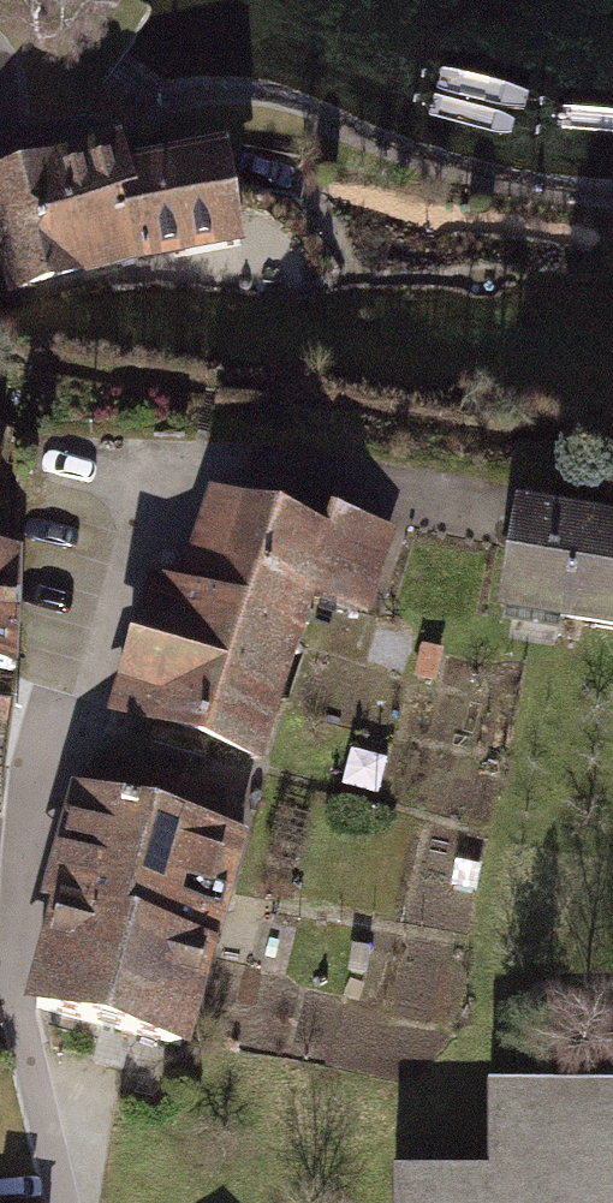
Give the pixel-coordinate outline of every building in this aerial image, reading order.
[(0,170),(0,308),(216,256),(193,159),(131,174),(124,141),(0,170)] [(186,576),(139,564),(98,724),(258,764),(302,593),(370,610),(391,527),(315,508),(310,528),(205,502),(186,576)] [(525,505),(510,605),(612,620),(612,518),(525,505)] [(21,552),(0,551),(0,668),(14,670),(21,552)] [(225,791),(95,754),(72,834),(56,891),(70,895),(54,950),(38,1006),(186,1048),(247,834),(215,825),(225,791)] [(496,1086),(496,1175),(400,1175),(400,1202),(612,1202),(612,1088),(496,1086)]
